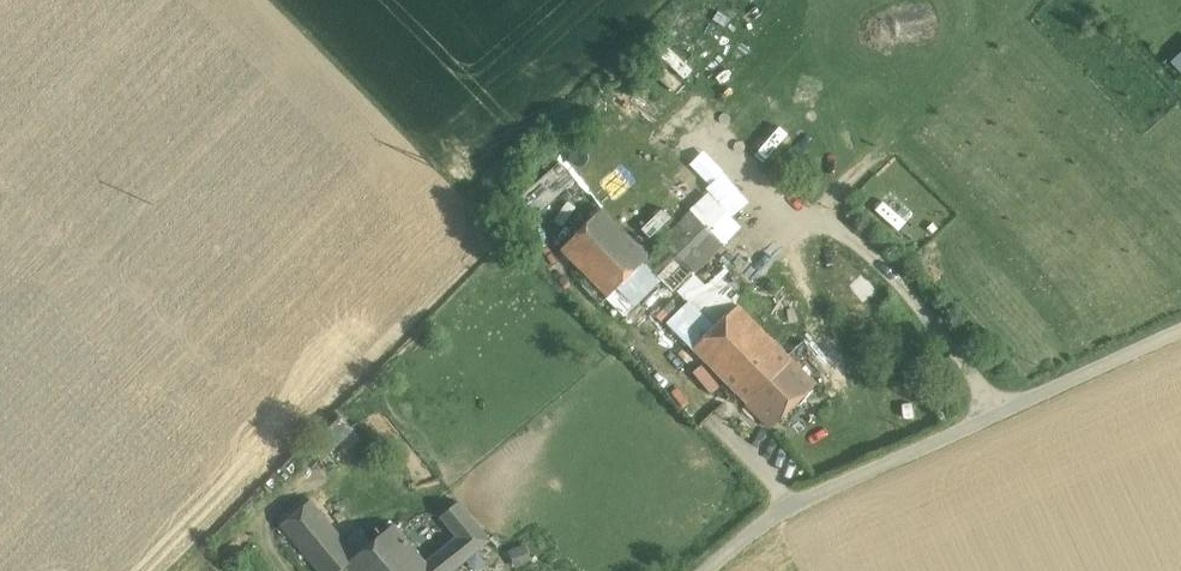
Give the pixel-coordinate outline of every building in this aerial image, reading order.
[(129,18),(147,0),(111,0),(129,18)] [(652,238),(710,183),(695,167),(656,204),(662,210),(643,228),(652,238)] [(874,209),(899,229),(916,209),(890,188),(874,209)] [(681,222),(713,251),(738,223),(707,194),(681,222)] [(601,208),(561,249),(590,279),(608,297),(643,262),(649,256),(648,255),(601,208)] [(713,251),(681,222),(648,255),(649,256),(643,262),(673,291),(713,251)] [(608,297),(590,279),(580,290),(597,307),(608,297)] [(737,305),(693,348),(747,402),(791,359),(737,305)] [(791,359),(747,402),(772,427),(816,384),(791,359)] [(311,446),(325,459),(353,430),(339,417),(311,446)] [(309,499),(281,523),(323,570),(337,570),(346,564),(357,554),(309,499)] [(436,570),(473,570),(500,548),(472,515),(453,532),(464,545),(435,570),(436,570)] [(394,522),(357,554),(346,564),(352,570),(434,570),(435,570),(394,522)] [(508,551),(513,566),(531,560),(526,545),(508,551)]
